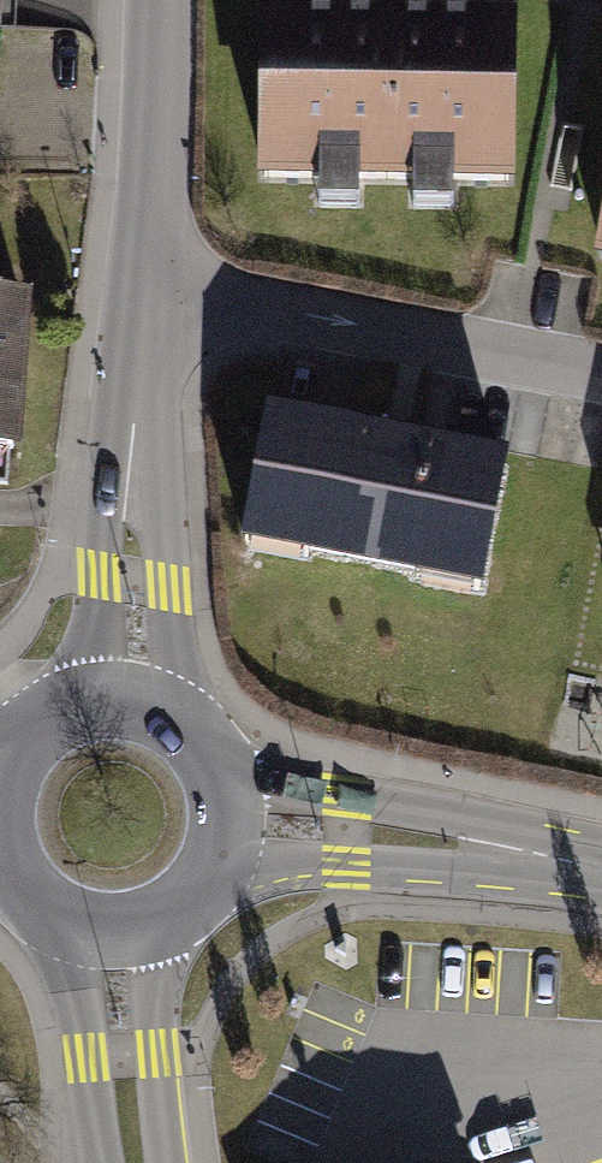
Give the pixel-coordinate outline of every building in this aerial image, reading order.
[(400,26),(270,24),(268,189),(507,192),(509,28),(400,26)] [(0,305),(0,448),(13,449),(22,306),(0,305)] [(504,472),(268,425),(245,542),(481,589),(504,472)]
